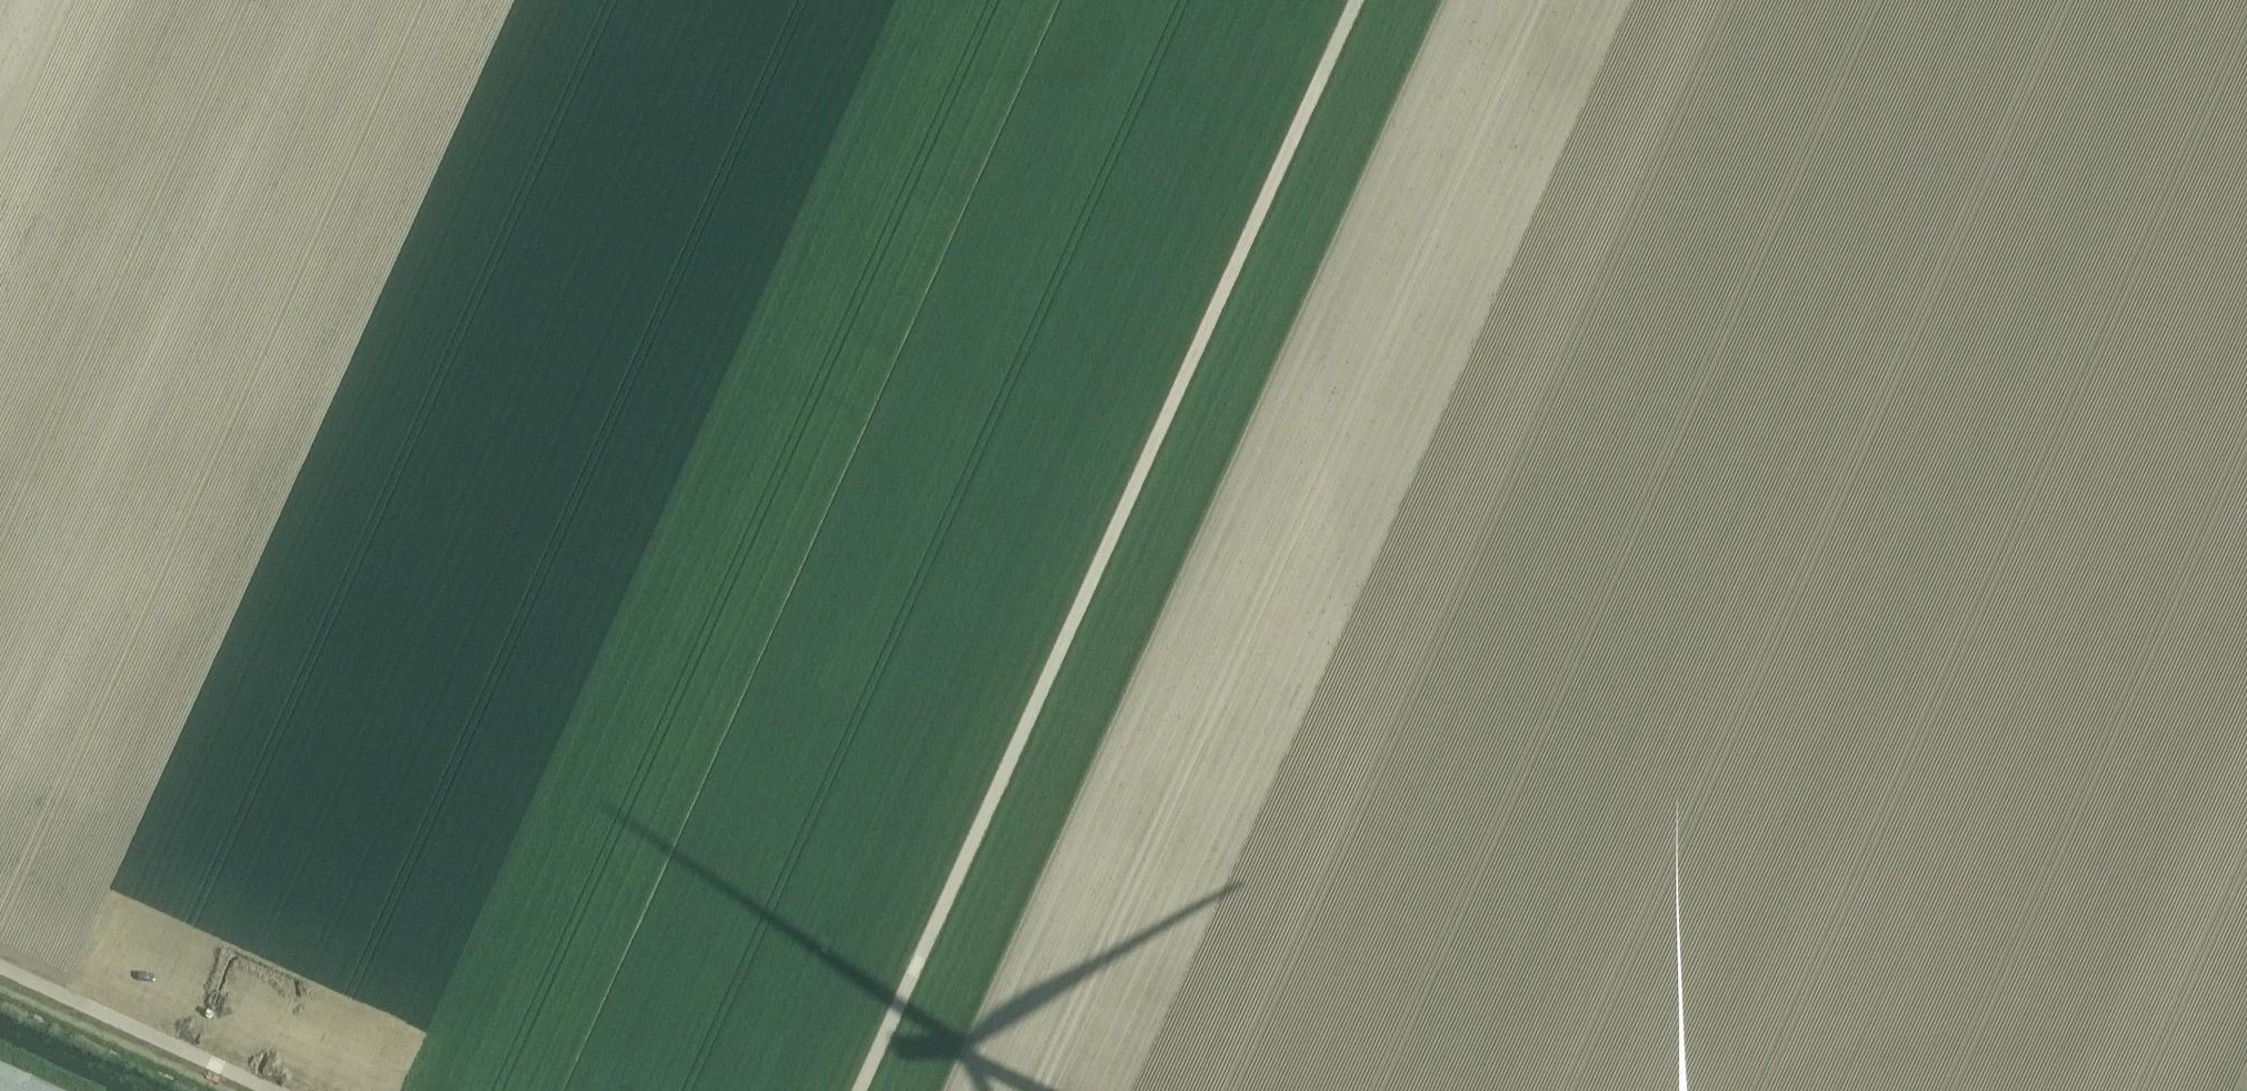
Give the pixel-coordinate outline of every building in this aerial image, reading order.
[(239,995),(267,1007),(278,982),(230,961),(212,1002),(232,1011),(239,995)]
